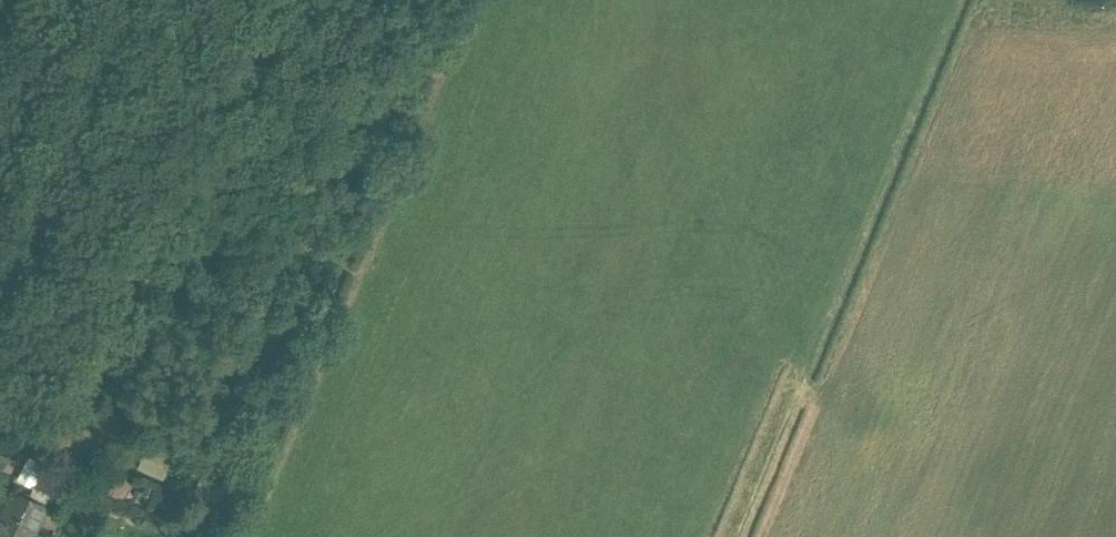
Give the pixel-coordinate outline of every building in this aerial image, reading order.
[(46,461),(40,476),(62,486),(69,472),(86,479),(105,438),(81,428),(84,422),(4,386),(0,396),(0,412),(17,419),(13,429),(23,434),(17,448),(46,461)] [(0,519),(0,536),(41,536),(42,536),(37,535),(50,507),(14,490),(1,519),(0,519)]
